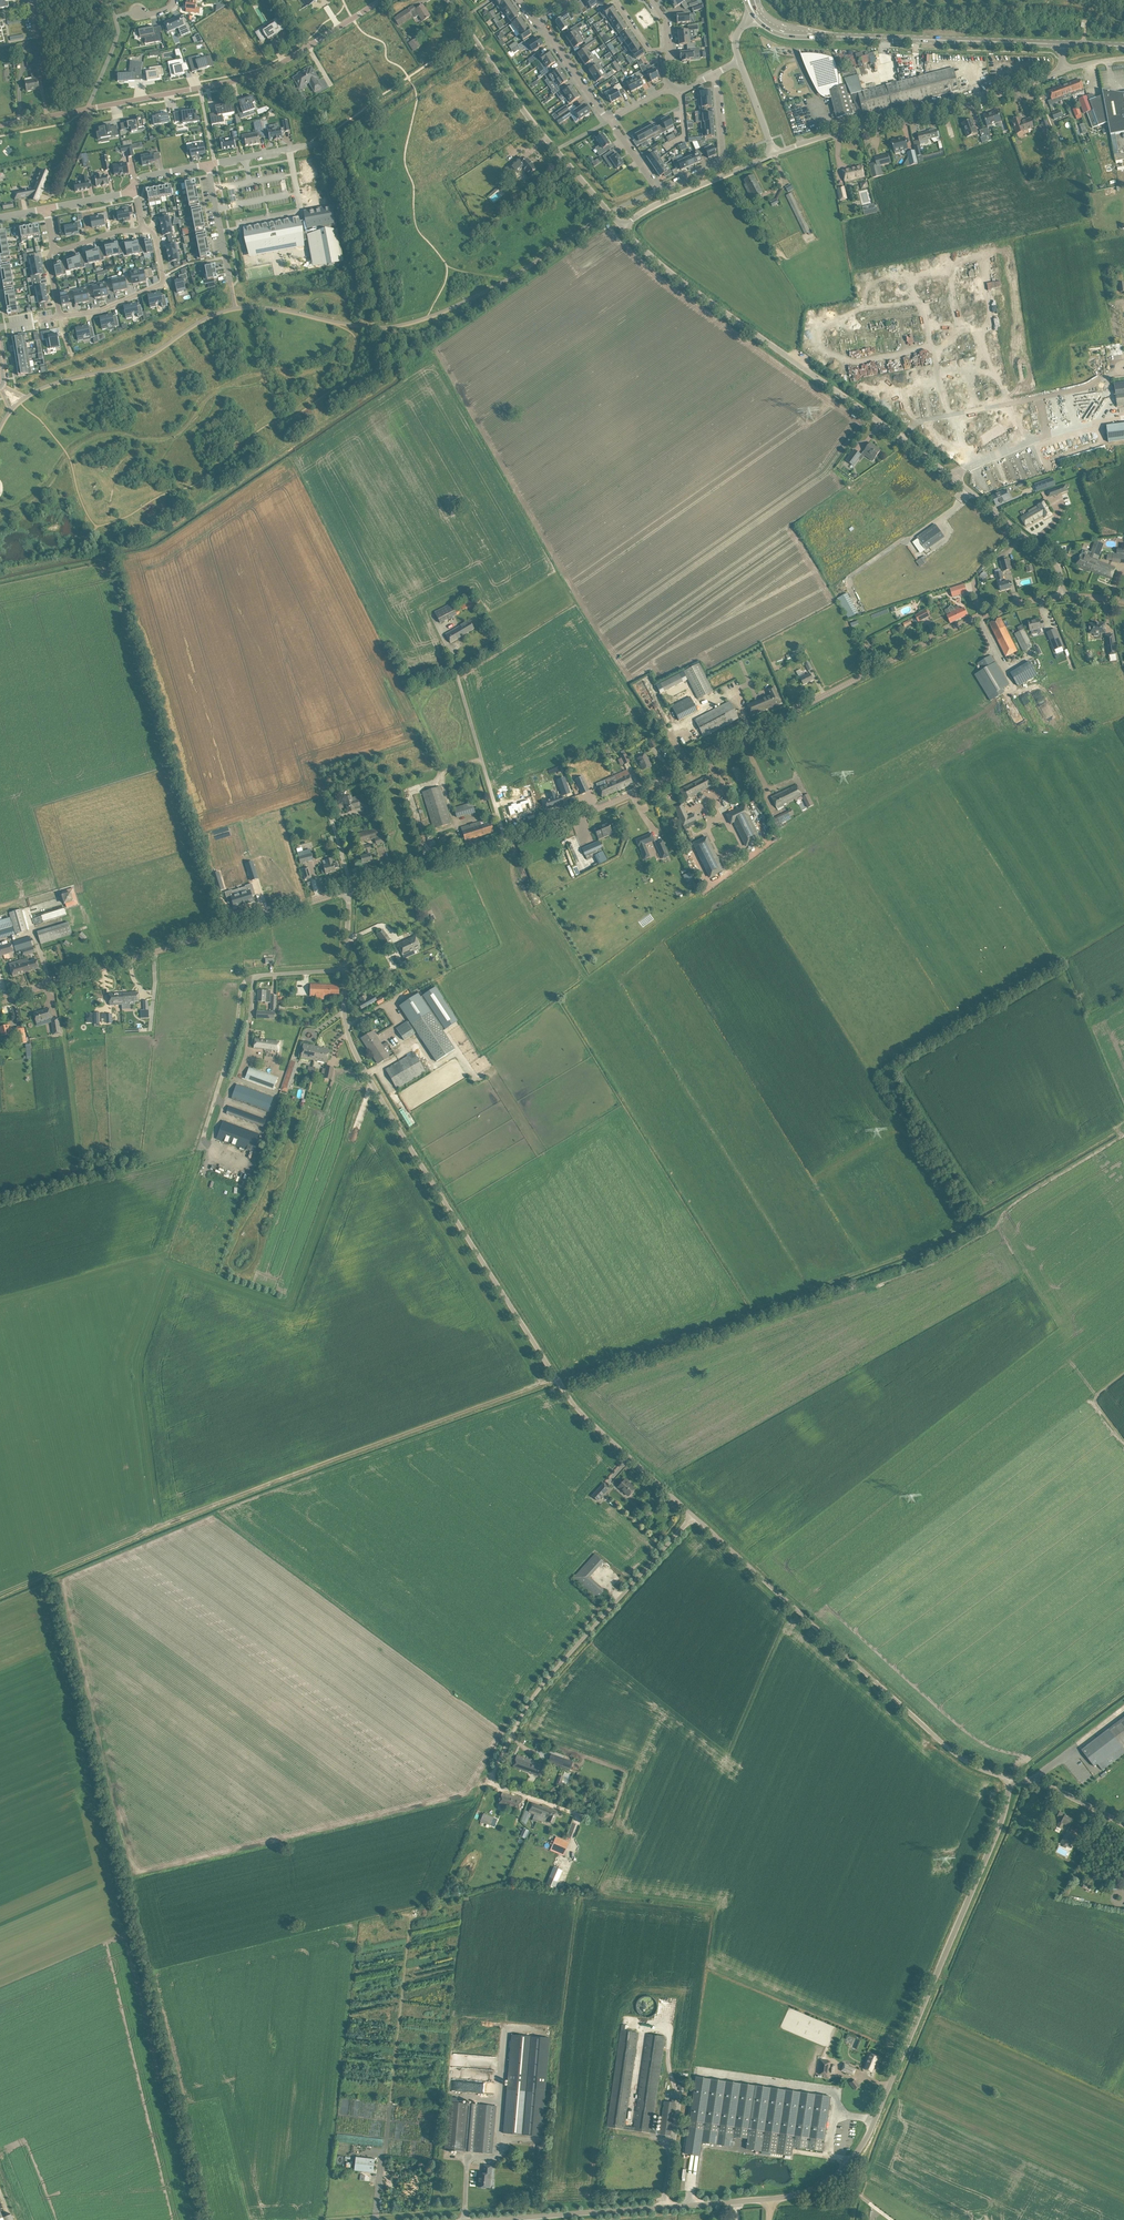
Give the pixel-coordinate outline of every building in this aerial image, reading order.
[(2,9),(5,8),(9,7),(8,3),(6,3),(5,0),(0,0),(0,9),(2,9)] [(501,8),(503,11),(511,5),(507,0),(499,6),(499,5),(497,7),(498,9),(501,8)] [(591,8),(597,4),(603,6),(605,0),(585,0),(591,8)] [(670,0),(673,4),(672,4),(674,8),(685,1),(684,0),(671,0),(670,0)] [(186,3),(185,9),(186,9),(186,10),(186,12),(199,14),(200,8),(196,8),(197,2),(187,1),(187,3),(186,3)] [(580,1),(576,4),(577,5),(581,10),(585,8),(580,1)] [(691,7),(693,12),(703,8),(702,4),(692,7),(691,7)] [(398,16),(394,19),(399,26),(402,24),(413,17),(413,18),(415,18),(417,17),(418,16),(422,21),(422,22),(425,19),(430,16),(427,12),(427,13),(422,6),(423,5),(416,9),(415,10),(411,13),(408,9),(398,16)] [(504,13),(507,16),(515,11),(511,5),(503,11),(501,12),(502,15),(504,13)] [(603,16),(605,18),(614,11),(610,5),(603,11),(605,14),(603,16)] [(519,16),(515,11),(507,17),(510,22),(519,16)] [(567,28),(562,21),(568,16),(565,11),(556,18),(558,20),(555,22),(562,32),(567,28)] [(608,19),(611,22),(619,17),(614,11),(605,18),(606,20),(608,19)] [(682,24),(682,25),(685,25),(685,23),(686,23),(690,23),(689,14),(685,15),(685,14),(681,15),(676,15),(677,24),(681,23),(681,24),(682,24)] [(608,24),(612,30),(623,23),(619,17),(611,22),(608,24)] [(178,28),(180,32),(188,28),(184,18),(180,20),(179,18),(175,19),(174,19),(164,23),(166,29),(168,28),(169,31),(178,28)] [(512,24),(516,29),(524,24),(520,18),(512,24)] [(262,30),(257,33),(261,41),(266,38),(268,41),(274,37),(278,35),(277,33),(284,29),(281,26),(283,25),(281,22),(276,25),(275,24),(263,31),(262,30)] [(573,27),(575,31),(583,26),(580,23),(573,27)] [(623,23),(612,30),(616,36),(627,29),(623,23)] [(516,29),(519,35),(527,29),(524,24),(516,29)] [(161,41),(162,41),(160,32),(153,33),(152,26),(147,27),(137,29),(137,32),(138,31),(139,37),(147,36),(147,37),(149,37),(150,42),(161,40),(161,41)] [(527,29),(519,35),(523,40),(531,35),(527,29)] [(570,43),(579,37),(575,31),(569,35),(566,37),(567,37),(566,38),(570,43)] [(620,36),(624,42),(632,37),(628,31),(620,36)] [(591,36),(584,41),(586,44),(588,43),(593,40),(591,36)] [(538,48),(543,45),(537,37),(531,42),(528,38),(517,46),(520,50),(524,47),(525,48),(529,49),(530,48),(533,52),(534,51),(538,49),(538,48)] [(583,42),(579,37),(570,43),(574,49),(583,42)] [(624,47),(626,50),(636,43),(632,37),(624,42),(626,45),(624,47)] [(687,45),(687,49),(696,48),(696,43),(691,44),(690,37),(678,38),(679,45),(687,45)] [(415,39),(408,43),(413,51),(420,47),(415,39)] [(34,65),(34,66),(47,64),(42,42),(30,45),(33,61),(31,61),(32,65),(34,65)] [(630,50),(632,54),(640,49),(636,43),(626,50),(627,52),(630,50)] [(693,54),(700,54),(700,48),(696,48),(687,49),(688,52),(680,53),(681,60),(682,60),(682,62),(684,61),(684,62),(687,62),(687,61),(689,61),(689,59),(694,59),(693,54)] [(577,54),(581,60),(589,54),(586,49),(583,50),(577,54)] [(632,54),(630,55),(634,62),(636,60),(640,58),(644,55),(640,49),(632,54)] [(537,59),(541,64),(551,57),(547,52),(541,56),(538,52),(532,57),(535,61),(537,59)] [(870,62),(868,55),(865,56),(863,52),(857,53),(859,58),(862,57),(864,64),(870,62)] [(591,61),(593,64),(599,60),(595,55),(593,56),(591,53),(589,54),(581,60),(585,65),(591,61)] [(839,75),(836,64),(834,59),(829,57),(826,56),(824,56),(821,55),(820,55),(817,55),(813,54),(810,54),(807,54),(804,54),(801,55),(802,58),(803,61),(808,72),(809,74),(812,82),(815,87),(818,92),(819,94),(821,96),(822,97),(824,98),(825,98),(828,99),(829,99),(829,98),(832,98),(836,114),(831,115),(832,118),(837,117),(837,118),(853,114),(845,85),(842,74),(839,75)] [(189,58),(188,58),(191,66),(195,65),(197,64),(197,66),(198,69),(201,69),(208,67),(209,66),(209,67),(214,66),(211,55),(206,57),(206,58),(196,61),(195,58),(189,59),(189,58)] [(551,57),(541,64),(544,70),(540,73),(542,76),(551,71),(548,67),(555,63),(551,57)] [(657,63),(650,67),(649,64),(645,67),(641,59),(640,59),(640,58),(636,60),(644,77),(648,75),(651,81),(659,78),(657,74),(658,73),(658,74),(657,63)] [(589,71),(593,77),(603,70),(599,64),(602,62),(600,59),(599,60),(593,64),(595,67),(589,71)] [(141,75),(143,62),(133,61),(130,74),(120,75),(120,74),(118,75),(118,83),(135,82),(134,75),(136,75),(141,75)] [(171,77),(177,76),(176,73),(189,70),(186,63),(182,64),(182,61),(170,63),(172,73),(171,74),(171,77)] [(615,61),(612,63),(618,72),(621,69),(615,61)] [(147,82),(160,80),(159,79),(161,79),(160,76),(164,75),(162,66),(153,68),(154,72),(146,73),(146,74),(147,81),(147,82)] [(31,72),(32,78),(25,79),(25,82),(26,86),(27,91),(32,90),(32,89),(39,88),(39,89),(37,78),(42,77),(40,67),(34,69),(35,71),(31,72)] [(313,72),(314,72),(311,68),(309,69),(308,68),(298,74),(299,75),(294,78),(300,88),(309,82),(311,85),(310,85),(314,92),(322,88),(318,81),(317,81),(316,79),(317,78),(315,74),(314,74),(313,72)] [(851,94),(851,95),(855,104),(856,107),(860,116),(864,115),(885,109),(902,105),(930,97),(959,90),(953,68),(925,75),(896,83),(879,87),(876,88),(870,90),(863,91),(851,94)] [(553,83),(555,81),(564,76),(560,70),(553,74),(551,72),(545,76),(548,81),(550,81),(551,80),(553,83)] [(603,70),(593,77),(596,82),(603,77),(605,80),(614,74),(612,71),(606,75),(603,70)] [(632,80),(632,81),(632,80),(637,89),(643,86),(639,79),(643,77),(640,71),(633,75),(635,78),(632,80)] [(553,95),(556,93),(563,88),(561,85),(567,81),(564,76),(555,81),(559,86),(551,92),(553,95)] [(632,80),(632,81),(627,83),(624,78),(620,80),(624,87),(627,86),(631,92),(637,89),(632,80)] [(1080,80),(1068,84),(1069,87),(1071,93),(1072,93),(1073,95),(1084,91),(1083,88),(1080,80)] [(614,86),(614,87),(604,93),(609,100),(611,103),(621,98),(617,92),(623,89),(619,84),(614,86)] [(1068,84),(1059,87),(1060,90),(1062,96),(1071,93),(1069,87),(1068,84)] [(698,88),(698,93),(698,100),(699,100),(711,99),(710,91),(703,92),(703,86),(698,88)] [(565,95),(567,98),(575,92),(571,87),(565,91),(563,88),(556,93),(559,98),(565,95)] [(1059,87),(1049,91),(1050,94),(1051,96),(1052,100),(1058,98),(1059,102),(1063,100),(1063,99),(1062,96),(1060,90),(1059,87)] [(1109,92),(1102,90),(1103,96),(1108,122),(1110,135),(1123,132),(1123,94),(1110,96),(1109,92)] [(567,98),(565,99),(569,105),(579,98),(575,92),(567,98)] [(1081,104),(1084,113),(1087,112),(1093,128),(1108,122),(1103,96),(1103,95),(1096,98),(1095,95),(1092,94),(1090,97),(1088,97),(1088,95),(1079,99),(1081,104)] [(241,108),(238,109),(238,110),(240,118),(249,115),(248,112),(255,110),(254,109),(252,104),(253,104),(253,103),(255,103),(254,102),(255,102),(253,98),(252,97),(243,100),(244,101),(241,102),(243,107),(241,108)] [(698,108),(698,112),(705,111),(705,107),(711,107),(711,99),(699,100),(699,107),(698,108)] [(210,114),(212,125),(224,122),(223,116),(234,113),(233,107),(232,107),(232,104),(227,105),(227,104),(215,107),(216,111),(217,111),(217,113),(210,114)] [(574,112),(580,120),(585,116),(585,117),(589,115),(589,114),(589,113),(584,105),(574,112)] [(565,106),(556,112),(559,117),(569,111),(565,106)] [(1079,108),(1073,110),(1076,117),(1081,115),(1079,108)] [(188,111),(189,113),(179,114),(180,120),(174,120),(176,124),(183,123),(184,125),(191,124),(191,123),(200,122),(200,117),(196,118),(195,111),(194,111),(194,110),(188,111)] [(559,117),(563,122),(572,115),(569,111),(559,117)] [(700,115),(701,122),(713,121),(712,114),(705,114),(705,111),(698,112),(698,115),(700,115)] [(995,123),(1000,122),(998,116),(999,116),(997,111),(984,116),(987,126),(992,124),(992,123),(995,123)] [(1054,120),(1062,117),(1060,111),(1052,114),(1054,120)] [(156,117),(152,118),(153,120),(154,126),(157,125),(170,123),(169,118),(170,117),(169,114),(168,114),(163,115),(156,116),(156,117)] [(663,124),(659,126),(663,133),(674,127),(668,117),(661,121),(663,124)] [(143,124),(147,123),(146,119),(142,119),(142,118),(133,120),(133,121),(127,122),(128,129),(129,129),(129,128),(131,128),(132,132),(133,132),(137,131),(137,130),(137,129),(144,127),(143,124)] [(1020,118),(1012,121),(1017,134),(1034,128),(1030,118),(1022,122),(1020,118)] [(977,132),(975,127),(974,125),(975,124),(973,119),(962,123),(964,128),(965,128),(966,131),(965,131),(967,137),(972,135),(972,134),(977,132)] [(270,140),(274,140),(274,141),(279,140),(278,139),(283,138),(282,132),(285,132),(289,131),(287,120),(283,121),(284,128),(281,129),(281,128),(278,129),(278,128),(269,129),(270,130),(268,131),(270,140)] [(713,121),(701,122),(701,130),(713,129),(713,121)] [(1047,121),(1042,123),(1042,124),(1045,131),(1045,132),(1051,129),(1047,121)] [(648,128),(653,138),(659,134),(660,136),(664,134),(663,133),(659,126),(656,127),(655,125),(648,128)] [(110,127),(110,126),(107,126),(104,127),(104,126),(98,127),(99,132),(96,133),(98,140),(108,138),(109,138),(116,136),(116,132),(111,133),(110,127)] [(262,126),(256,127),(257,134),(248,136),(248,134),(241,135),(243,142),(245,142),(246,146),(249,145),(250,146),(260,144),(258,136),(264,135),(262,126)] [(642,131),(647,141),(653,138),(648,128),(642,131)] [(698,138),(699,142),(706,141),(705,137),(714,136),(713,129),(701,130),(702,137),(698,138)] [(929,132),(918,134),(919,137),(919,140),(920,144),(928,142),(928,140),(931,139),(932,139),(938,137),(936,130),(935,130),(935,129),(929,131),(929,132)] [(1060,130),(1058,131),(1057,130),(1054,131),(1058,141),(1060,141),(1061,141),(1064,140),(1063,137),(1060,130)] [(239,140),(237,131),(233,132),(232,132),(233,138),(221,141),(220,141),(222,150),(223,150),(235,148),(236,148),(234,141),(238,140),(239,140)] [(640,144),(647,141),(642,131),(635,135),(640,144)] [(674,133),(667,137),(669,141),(677,137),(674,133)] [(597,153),(599,156),(607,151),(605,148),(610,145),(602,134),(596,139),(602,149),(597,153)] [(908,150),(908,148),(906,137),(892,141),(894,151),(895,151),(895,154),(900,153),(900,150),(904,149),(905,151),(908,150)] [(203,144),(202,144),(190,146),(189,143),(186,144),(187,151),(190,150),(192,156),(196,155),(197,156),(197,155),(199,155),(205,154),(203,144)] [(678,146),(681,151),(687,149),(685,143),(678,146)] [(127,151),(128,157),(134,156),(131,145),(120,147),(121,152),(127,151)] [(700,148),(703,154),(706,153),(708,158),(716,155),(711,145),(704,148),(704,147),(700,148)] [(924,162),(920,145),(915,147),(918,163),(924,162)] [(699,156),(703,154),(700,148),(696,150),(696,152),(690,154),(695,164),(701,162),(699,156)] [(908,156),(911,166),(919,164),(918,163),(915,150),(907,152),(908,156)] [(944,151),(923,156),(925,162),(945,156),(944,151)] [(155,160),(161,159),(159,152),(141,156),(142,166),(148,165),(151,164),(151,163),(155,162),(155,160)] [(656,152),(647,158),(651,164),(660,158),(656,152)] [(88,163),(89,163),(87,153),(80,154),(78,160),(82,159),(83,164),(88,163)] [(606,160),(609,158),(612,162),(608,164),(611,168),(614,165),(617,169),(623,165),(616,154),(612,157),(608,153),(603,157),(606,160)] [(690,154),(683,157),(688,167),(695,164),(690,154)] [(891,163),(888,154),(874,157),(876,162),(869,164),(872,178),(883,175),(880,166),(891,163)] [(688,167),(683,157),(677,160),(676,159),(672,160),(675,166),(678,165),(681,170),(688,167)] [(313,158),(299,161),(302,177),(299,178),(300,184),(315,182),(314,179),(319,178),(317,164),(314,165),(313,158)] [(517,159),(508,167),(514,174),(517,172),(518,173),(522,169),(525,172),(524,173),(527,177),(528,176),(529,176),(536,169),(527,158),(520,164),(517,159)] [(660,158),(651,164),(655,170),(664,164),(660,158)] [(115,175),(120,174),(120,175),(129,174),(127,163),(113,165),(115,175)] [(664,164),(655,170),(660,177),(664,173),(666,177),(672,173),(670,170),(665,163),(664,164)] [(851,169),(842,170),(845,180),(852,178),(852,179),(864,176),(862,167),(851,169)] [(49,174),(41,171),(40,174),(39,176),(38,179),(38,178),(37,181),(33,192),(26,194),(26,192),(27,192),(26,189),(25,190),(14,193),(15,199),(31,196),(30,198),(38,201),(49,174)] [(107,186),(106,185),(109,184),(108,175),(103,176),(102,174),(96,176),(96,177),(95,177),(97,187),(102,186),(102,187),(107,186)] [(744,180),(746,184),(744,185),(747,190),(752,200),(763,194),(756,180),(754,175),(744,180)] [(76,192),(90,189),(89,182),(91,182),(90,176),(87,177),(82,178),(82,182),(74,184),(76,192)] [(189,182),(185,182),(186,189),(196,188),(195,181),(189,182)] [(789,192),(795,189),(792,184),(786,187),(789,192)] [(173,196),(171,186),(165,187),(167,197),(173,196)] [(839,200),(847,199),(844,186),(836,188),(839,200)] [(488,198),(494,203),(505,192),(500,187),(488,198)] [(153,189),(155,199),(155,202),(161,201),(161,198),(159,188),(153,189)] [(148,201),(155,199),(153,189),(147,190),(148,196),(147,196),(148,201)] [(787,195),(804,234),(810,232),(793,192),(787,195)] [(199,206),(198,199),(188,201),(189,207),(199,206)] [(117,215),(113,215),(114,221),(119,220),(119,221),(118,221),(123,220),(123,221),(130,220),(129,215),(133,214),(132,206),(122,208),(123,211),(123,213),(117,215)] [(201,207),(191,209),(192,215),(202,213),(201,207)] [(298,219),(244,229),(249,252),(251,252),(254,251),(254,249),(261,248),(261,250),(284,245),(284,247),(291,246),(290,244),(303,242),(303,241),(304,241),(308,240),(314,239),(319,265),(341,261),(336,230),(335,230),(332,231),(332,230),(330,224),(334,223),(331,207),(312,210),(313,211),(304,213),(306,221),(299,222),(298,219)] [(163,219),(160,219),(162,227),(171,225),(169,217),(168,216),(167,213),(168,213),(168,212),(162,213),(163,219)] [(99,218),(91,219),(93,228),(105,226),(104,220),(108,220),(107,213),(98,215),(99,218)] [(70,227),(70,228),(65,229),(65,227),(66,236),(73,235),(74,234),(74,235),(76,234),(78,233),(78,234),(79,234),(78,229),(82,229),(80,221),(75,222),(76,225),(69,226),(69,227),(70,227)] [(171,225),(162,227),(164,236),(167,235),(169,240),(174,239),(172,233),(173,233),(171,225)] [(205,231),(204,225),(194,227),(195,233),(205,231)] [(39,231),(38,226),(32,227),(33,237),(34,239),(40,238),(40,236),(41,235),(40,231),(39,231)] [(28,237),(26,228),(20,229),(22,241),(28,240),(28,237)] [(206,233),(196,235),(197,241),(207,239),(206,233)] [(170,246),(166,246),(168,254),(177,252),(175,244),(174,239),(169,240),(169,242),(170,246)] [(143,255),(154,253),(151,240),(144,241),(144,242),(141,242),(143,253),(143,255)] [(138,243),(138,241),(131,242),(134,255),(143,253),(141,242),(138,243)] [(118,244),(117,242),(111,244),(113,256),(123,254),(121,244),(118,244)] [(124,257),(134,255),(131,242),(124,243),(121,244),(123,254),(124,257)] [(104,258),(113,256),(111,244),(104,245),(105,247),(102,247),(104,258)] [(98,248),(92,250),(95,263),(104,261),(102,248),(98,248)] [(85,265),(94,263),(92,250),(85,252),(86,254),(83,254),(85,265)] [(209,251),(199,252),(196,253),(198,259),(200,259),(200,260),(204,259),(204,258),(210,257),(209,251)] [(177,252),(168,254),(170,263),(174,262),(174,264),(175,267),(180,266),(180,265),(179,262),(179,260),(177,252)] [(34,253),(29,254),(29,255),(30,259),(32,267),(40,266),(39,258),(35,258),(35,256),(34,253)] [(79,255),(79,254),(73,257),(76,270),(86,268),(85,265),(83,254),(79,255)] [(66,272),(76,270),(73,257),(67,259),(67,261),(64,261),(66,272)] [(67,275),(66,272),(64,261),(60,262),(54,265),(56,277),(67,275)] [(201,265),(203,275),(216,272),(215,266),(211,266),(211,263),(201,265)] [(33,275),(31,276),(32,282),(40,280),(39,278),(39,275),(42,274),(40,266),(32,267),(33,275)] [(127,271),(130,285),(133,284),(133,285),(139,283),(137,269),(127,271)] [(137,269),(139,283),(146,282),(145,278),(148,277),(153,276),(152,269),(147,270),(137,272),(137,269)] [(126,285),(130,285),(127,271),(128,278),(125,278),(124,276),(118,277),(121,291),(127,290),(126,285)] [(203,275),(205,284),(211,283),(212,288),(215,286),(215,283),(214,279),(217,279),(216,272),(203,275)] [(186,291),(183,280),(187,279),(186,274),(179,276),(180,279),(174,281),(175,281),(175,284),(177,293),(186,291)] [(120,291),(121,291),(118,277),(117,277),(118,280),(113,281),(112,278),(108,278),(110,290),(113,289),(114,292),(117,292),(117,293),(120,292),(120,291)] [(108,281),(99,283),(102,297),(108,296),(107,290),(110,290),(108,278),(108,281)] [(40,280),(32,282),(33,288),(36,288),(37,296),(46,294),(45,286),(41,286),(40,280)] [(102,297),(99,283),(91,285),(89,285),(91,296),(94,295),(95,299),(102,297)] [(88,297),(91,296),(89,285),(89,287),(80,289),(82,303),(89,302),(88,297)] [(72,300),(69,289),(59,291),(62,305),(69,304),(68,301),(72,300)] [(70,289),(69,289),(72,300),(75,299),(76,304),(82,303),(80,289),(70,291),(70,289)] [(161,302),(162,307),(167,306),(165,295),(161,296),(160,293),(160,294),(157,294),(148,296),(150,305),(151,308),(156,307),(155,304),(161,302)] [(46,294),(37,296),(39,304),(40,308),(40,309),(45,308),(44,303),(48,302),(46,294)] [(133,305),(124,307),(127,319),(132,317),(131,315),(137,313),(138,317),(143,316),(142,310),(141,305),(137,306),(136,304),(136,305),(133,305)] [(17,307),(7,308),(8,315),(21,313),(20,306),(17,307)] [(109,316),(100,318),(102,327),(103,330),(108,328),(107,326),(113,324),(114,327),(119,326),(116,315),(113,316),(112,315),(112,316),(109,316)] [(88,326),(88,327),(85,327),(76,329),(78,338),(78,341),(84,339),(83,337),(90,335),(91,339),(95,338),(92,327),(88,327),(88,326)] [(51,331),(43,332),(44,339),(48,338),(50,349),(60,347),(58,334),(51,335),(51,331)] [(12,338),(13,342),(13,345),(27,343),(27,342),(25,343),(24,337),(25,337),(25,333),(18,334),(19,337),(12,338)] [(28,349),(27,343),(13,345),(14,350),(14,351),(28,349)] [(1119,349),(1119,343),(1110,344),(1111,352),(1115,352),(1115,350),(1117,350),(1117,354),(1123,354),(1122,349),(1119,349)] [(15,357),(29,355),(28,349),(14,351),(15,357)] [(30,361),(29,355),(15,357),(16,357),(16,363),(30,361)] [(17,369),(31,367),(27,367),(26,362),(30,361),(16,363),(17,363),(17,369)] [(31,367),(17,369),(18,369),(18,372),(18,376),(32,373),(31,367)] [(1114,383),(1117,407),(1123,406),(1123,382),(1114,383)] [(1107,425),(1109,442),(1123,440),(1123,423),(1107,425)] [(870,443),(867,448),(865,451),(871,455),(869,458),(873,461),(875,458),(881,451),(870,443)] [(846,461),(854,467),(862,455),(854,449),(846,461)] [(1093,480),(1101,476),(1099,471),(1091,474),(1093,480)] [(1044,482),(1036,485),(1038,491),(1055,485),(1053,478),(1044,481),(1044,482)] [(1065,484),(1059,486),(1061,492),(1067,490),(1065,484)] [(992,496),(996,505),(1010,498),(1006,489),(992,496)] [(1033,522),(1045,516),(1045,517),(1052,513),(1045,501),(1039,505),(1040,507),(1021,518),(1026,526),(1030,524),(1029,523),(1032,521),(1033,522)] [(917,538),(913,541),(921,552),(925,549),(944,536),(935,524),(917,537),(917,538)] [(1081,554),(1076,565),(1093,572),(1111,579),(1115,568),(1098,561),(1104,545),(1095,541),(1091,553),(1084,550),(1082,555),(1081,554)] [(1009,559),(1000,561),(1003,571),(1012,569),(1009,559)] [(988,575),(985,571),(981,574),(981,575),(978,577),(982,582),(984,580),(984,578),(988,575)] [(1001,591),(1011,588),(1009,581),(1003,583),(1002,580),(1004,579),(1002,571),(996,573),(999,585),(1001,591)] [(965,584),(950,589),(953,597),(967,592),(965,584)] [(837,597),(847,618),(857,614),(847,593),(837,597)] [(451,604),(440,610),(435,612),(440,623),(457,615),(475,605),(471,598),(455,606),(456,608),(454,609),(451,604)] [(964,607),(960,609),(959,605),(954,607),(954,608),(951,605),(948,608),(951,614),(947,615),(948,618),(950,623),(959,619),(968,615),(965,610),(964,607)] [(926,610),(915,615),(918,622),(930,616),(926,610)] [(989,623),(990,625),(1003,651),(1005,656),(1006,657),(1017,651),(1017,650),(1003,622),(1001,617),(989,623)] [(1039,619),(1028,622),(1030,630),(1044,627),(1043,621),(1043,622),(1040,623),(1039,619)] [(474,629),(469,620),(460,625),(450,632),(445,634),(450,643),(474,629)] [(1096,623),(1095,623),(1095,624),(1089,624),(1090,633),(1094,633),(1094,636),(1099,636),(1098,633),(1105,633),(1105,623),(1099,623),(1098,623),(1098,624),(1096,624),(1096,623)] [(1024,629),(1020,631),(1015,633),(1023,651),(1033,647),(1024,629)] [(1055,629),(1047,632),(1054,650),(1063,646),(1055,629)] [(1106,635),(1107,642),(1109,655),(1116,654),(1113,634),(1106,635)] [(805,663),(809,671),(813,669),(808,660),(805,654),(801,656),(805,663)] [(1001,690),(1009,685),(991,655),(977,663),(982,670),(975,675),(991,701),(1003,693),(1001,690)] [(1010,673),(1019,688),(1038,676),(1030,662),(1010,673)] [(698,699),(714,691),(699,663),(683,671),(698,699)] [(804,684),(813,680),(810,674),(806,676),(804,673),(802,674),(800,670),(796,672),(798,676),(800,676),(801,679),(804,684)] [(656,685),(660,694),(683,682),(687,680),(683,672),(656,685)] [(748,705),(752,715),(781,703),(775,687),(769,689),(771,695),(748,705)] [(690,697),(671,706),(679,720),(697,711),(690,697)] [(703,736),(738,718),(729,701),(694,719),(703,736)] [(651,736),(647,738),(652,748),(656,746),(651,736)] [(622,756),(621,756),(624,764),(629,762),(624,750),(620,752),(622,756)] [(643,770),(651,766),(646,755),(638,758),(640,765),(643,770)] [(733,769),(738,779),(744,776),(738,766),(733,769)] [(366,775),(365,771),(361,772),(361,770),(355,772),(356,773),(357,778),(366,775)] [(633,783),(631,778),(627,770),(614,776),(620,789),(633,783)] [(712,784),(708,775),(680,790),(686,802),(693,799),(692,796),(712,785),(711,784),(712,784)] [(620,789),(614,776),(606,780),(607,783),(598,787),(602,797),(620,789)] [(577,783),(581,791),(582,794),(589,791),(584,779),(583,780),(582,777),(576,780),(577,783)] [(565,778),(557,781),(562,796),(570,793),(565,778)] [(367,789),(364,790),(368,806),(366,806),(369,815),(370,819),(377,817),(376,813),(377,813),(374,804),(375,804),(371,788),(370,788),(369,784),(366,784),(367,789)] [(802,796),(799,790),(797,785),(771,797),(777,809),(788,804),(788,803),(802,796)] [(440,786),(422,792),(434,829),(451,823),(440,786)] [(550,799),(545,801),(548,808),(559,805),(563,804),(560,796),(556,797),(554,793),(549,795),(550,799)] [(808,808),(814,805),(808,794),(802,797),(808,808)] [(728,795),(713,804),(720,815),(735,805),(728,795)] [(352,796),(344,798),(348,812),(356,810),(355,808),(360,807),(358,799),(353,800),(352,796)] [(575,796),(566,800),(570,811),(580,808),(575,796)] [(511,806),(508,807),(510,815),(515,814),(516,814),(517,814),(518,814),(518,813),(519,813),(523,812),(521,805),(528,803),(530,809),(535,807),(532,797),(527,799),(527,800),(520,802),(521,803),(516,804),(516,803),(511,804),(511,806)] [(756,801),(750,803),(755,817),(761,815),(756,801)] [(471,803),(454,808),(457,817),(474,811),(471,803)] [(682,803),(674,807),(676,812),(683,826),(684,829),(685,831),(685,830),(690,828),(689,827),(688,824),(696,821),(697,820),(696,819),(694,814),(688,817),(682,803)] [(726,815),(731,824),(734,822),(746,846),(760,839),(748,815),(750,814),(745,804),(740,806),(740,808),(726,815)] [(773,818),(778,830),(784,827),(782,824),(792,819),(790,816),(794,813),(792,809),(773,818)] [(525,828),(541,823),(539,817),(523,822),(525,828)] [(461,828),(465,841),(494,832),(491,822),(481,825),(480,821),(476,823),(461,828)] [(611,830),(608,824),(595,829),(597,836),(602,834),(604,837),(612,834),(611,830)] [(376,829),(355,834),(357,843),(378,837),(378,836),(383,834),(381,829),(377,830),(376,829)] [(636,840),(637,843),(639,847),(639,846),(642,852),(641,852),(644,859),(649,856),(644,844),(654,840),(651,833),(647,835),(636,840)] [(717,858),(706,837),(693,844),(710,877),(725,870),(718,857),(717,858)] [(599,841),(582,848),(585,855),(602,848),(599,841)] [(358,859),(361,858),(362,864),(372,861),(369,850),(372,849),(371,845),(363,847),(365,851),(367,855),(362,856),(361,854),(357,855),(358,859)] [(669,856),(664,846),(658,849),(662,859),(669,856)] [(604,850),(595,855),(600,864),(609,860),(604,850)] [(299,857),(300,863),(313,860),(312,854),(303,856),(302,852),(298,853),(299,857)] [(328,865),(323,866),(324,867),(325,873),(326,874),(335,871),(335,868),(338,867),(338,868),(339,868),(337,862),(337,863),(333,864),(333,863),(331,858),(326,860),(328,865)] [(254,866),(247,868),(251,881),(258,879),(254,866)] [(309,867),(301,869),(304,880),(312,878),(309,867)] [(687,882),(695,880),(693,871),(684,874),(687,882)] [(220,877),(213,879),(217,891),(224,889),(220,877)] [(247,891),(240,893),(244,905),(253,902),(251,896),(255,895),(252,884),(245,886),(247,891)] [(62,892),(67,907),(78,904),(73,888),(62,892)] [(232,890),(225,892),(228,903),(232,902),(234,908),(244,905),(240,893),(233,896),(232,890)] [(28,930),(22,909),(9,913),(16,934),(28,930)] [(59,909),(33,916),(35,923),(61,916),(59,909)] [(11,936),(15,935),(13,926),(10,918),(0,921),(0,939),(11,936)] [(69,922),(37,932),(41,944),(72,934),(69,922)] [(384,945),(391,940),(383,929),(376,934),(384,945)] [(30,936),(13,941),(16,951),(33,946),(30,936)] [(420,948),(415,936),(398,944),(403,955),(413,951),(414,951),(420,948)] [(0,945),(0,956),(14,952),(11,942),(0,945)] [(33,947),(21,951),(23,956),(34,953),(33,947)] [(21,961),(9,964),(11,971),(13,976),(24,973),(40,968),(39,965),(38,963),(37,959),(29,962),(28,958),(21,961)] [(339,997),(339,985),(310,984),(310,996),(339,997)] [(420,992),(399,1006),(409,1020),(417,1032),(437,1062),(457,1048),(445,1030),(457,1021),(442,999),(443,999),(435,987),(422,996),(420,992)] [(258,990),(258,1001),(260,1002),(265,1002),(270,1002),(271,990),(266,990),(266,991),(258,990)] [(118,994),(109,994),(110,1000),(110,1005),(121,1005),(122,1005),(123,1005),(126,1004),(130,1004),(135,1004),(135,1001),(136,1001),(139,1001),(139,998),(138,992),(118,994)] [(373,1002),(377,1000),(378,1000),(378,999),(376,995),(368,1000),(365,995),(359,999),(362,1003),(359,1005),(361,1010),(364,1008),(367,1006),(369,1005),(373,1002)] [(378,1000),(377,1000),(379,1004),(385,1000),(383,996),(378,999),(378,1000)] [(33,1013),(36,1022),(53,1017),(50,1008),(33,1013)] [(257,1011),(256,1018),(275,1019),(275,1012),(257,1011)] [(105,1013),(101,1013),(102,1023),(107,1022),(107,1024),(113,1023),(112,1013),(105,1014),(105,1013)] [(53,1035),(62,1034),(59,1018),(51,1019),(53,1035)] [(396,1029),(404,1040),(417,1032),(409,1020),(396,1029)] [(1,1032),(2,1036),(1,1037),(2,1042),(7,1041),(8,1039),(11,1038),(8,1025),(0,1027),(1,1032)] [(20,1043),(27,1042),(23,1026),(17,1027),(20,1043)] [(373,1031),(361,1038),(378,1064),(389,1057),(373,1031)] [(254,1048),(257,1048),(265,1050),(270,1052),(272,1052),(272,1051),(276,1051),(276,1052),(278,1053),(279,1042),(261,1039),(255,1038),(254,1048)] [(303,1047),(301,1058),(314,1060),(322,1061),(327,1063),(330,1050),(324,1048),(316,1047),(304,1044),(303,1047)] [(386,1069),(397,1089),(426,1071),(415,1052),(386,1069)] [(298,1063),(291,1061),(282,1087),(290,1089),(298,1063)] [(332,1079),(335,1067),(327,1065),(324,1078),(332,1079)] [(278,1078),(261,1072),(249,1067),(245,1078),(250,1080),(273,1089),(278,1078)] [(237,1084),(231,1101),(267,1114),(274,1097),(237,1084)] [(226,1114),(248,1122),(253,1124),(263,1128),(266,1119),(229,1106),(226,1114)] [(223,1121),(217,1139),(254,1153),(261,1134),(223,1121)] [(241,1173),(238,1173),(238,1175),(228,1172),(227,1178),(240,1181),(241,1176),(241,1173)] [(631,1484),(625,1479),(618,1487),(629,1496),(635,1489),(630,1485),(631,1484)] [(598,1501),(605,1493),(599,1488),(592,1496),(598,1501)] [(574,1578),(582,1585),(597,1599),(604,1590),(589,1577),(603,1561),(595,1554),(574,1578)] [(1082,1750),(1094,1766),(1097,1764),(1102,1770),(1123,1754),(1123,1718),(1109,1729),(1098,1738),(1082,1750)] [(517,1755),(513,1767),(540,1776),(542,1771),(543,1768),(535,1765),(537,1761),(517,1755)] [(554,1763),(564,1766),(566,1760),(557,1756),(554,1763)] [(520,1804),(522,1799),(502,1793),(500,1798),(498,1806),(518,1812),(520,1804)] [(529,1811),(528,1812),(530,1813),(534,1814),(532,1820),(537,1822),(537,1820),(538,1819),(539,1816),(548,1819),(547,1822),(553,1824),(556,1816),(558,1811),(542,1805),(542,1807),(532,1803),(530,1808),(529,1811)] [(1060,1811),(1057,1818),(1061,1820),(1057,1826),(1061,1829),(1064,1823),(1070,1826),(1071,1824),(1074,1819),(1069,1817),(1070,1816),(1060,1811)] [(530,1815),(528,1814),(525,1812),(522,1821),(525,1822),(524,1823),(526,1824),(530,1815)] [(480,1821),(490,1825),(493,1817),(483,1813),(480,1821)] [(516,1829),(507,1826),(506,1832),(514,1834),(516,1829)] [(526,1838),(530,1830),(524,1827),(520,1835),(526,1838)] [(1069,1847),(1075,1836),(1067,1831),(1064,1836),(1061,1843),(1063,1844),(1062,1846),(1066,1848),(1067,1846),(1069,1847)] [(552,1841),(551,1844),(553,1845),(551,1850),(563,1855),(569,1842),(556,1837),(554,1842),(552,1841)] [(655,2016),(656,1997),(639,1996),(638,2011),(643,2011),(643,2016),(655,2016)] [(625,2129),(633,2130),(634,2127),(625,2126),(639,2032),(625,2030),(626,2025),(622,2024),(607,2127),(625,2129)] [(647,2034),(634,2127),(633,2130),(634,2130),(651,2133),(660,2134),(660,2130),(652,2129),(665,2036),(647,2034)] [(503,2133),(541,2136),(550,2038),(511,2035),(503,2133)] [(869,2052),(867,2057),(868,2058),(864,2068),(873,2072),(879,2057),(869,2052)] [(829,2075),(831,2061),(821,2060),(819,2074),(829,2075)] [(856,2068),(845,2063),(842,2071),(853,2075),(856,2068)] [(831,2097),(696,2077),(685,2153),(701,2156),(703,2142),(732,2147),(734,2136),(748,2139),(747,2149),(792,2155),(793,2148),(796,2148),(796,2147),(823,2151),(829,2110),(831,2110),(831,2106),(830,2105),(831,2097)] [(854,2079),(850,2083),(856,2090),(860,2086),(854,2079)] [(675,2100),(672,2099),(672,2102),(664,2101),(660,2130),(660,2134),(671,2136),(676,2102),(675,2102),(675,2100)] [(496,2106),(476,2104),(449,2101),(444,2149),(492,2153),(496,2106)] [(544,2149),(545,2150),(545,2145),(537,2144),(536,2157),(543,2158),(544,2149)] [(375,2159),(356,2157),(354,2170),(373,2173),(375,2159)] [(483,2173),(480,2173),(478,2187),(488,2187),(489,2179),(490,2179),(492,2166),(484,2165),(483,2173)]
